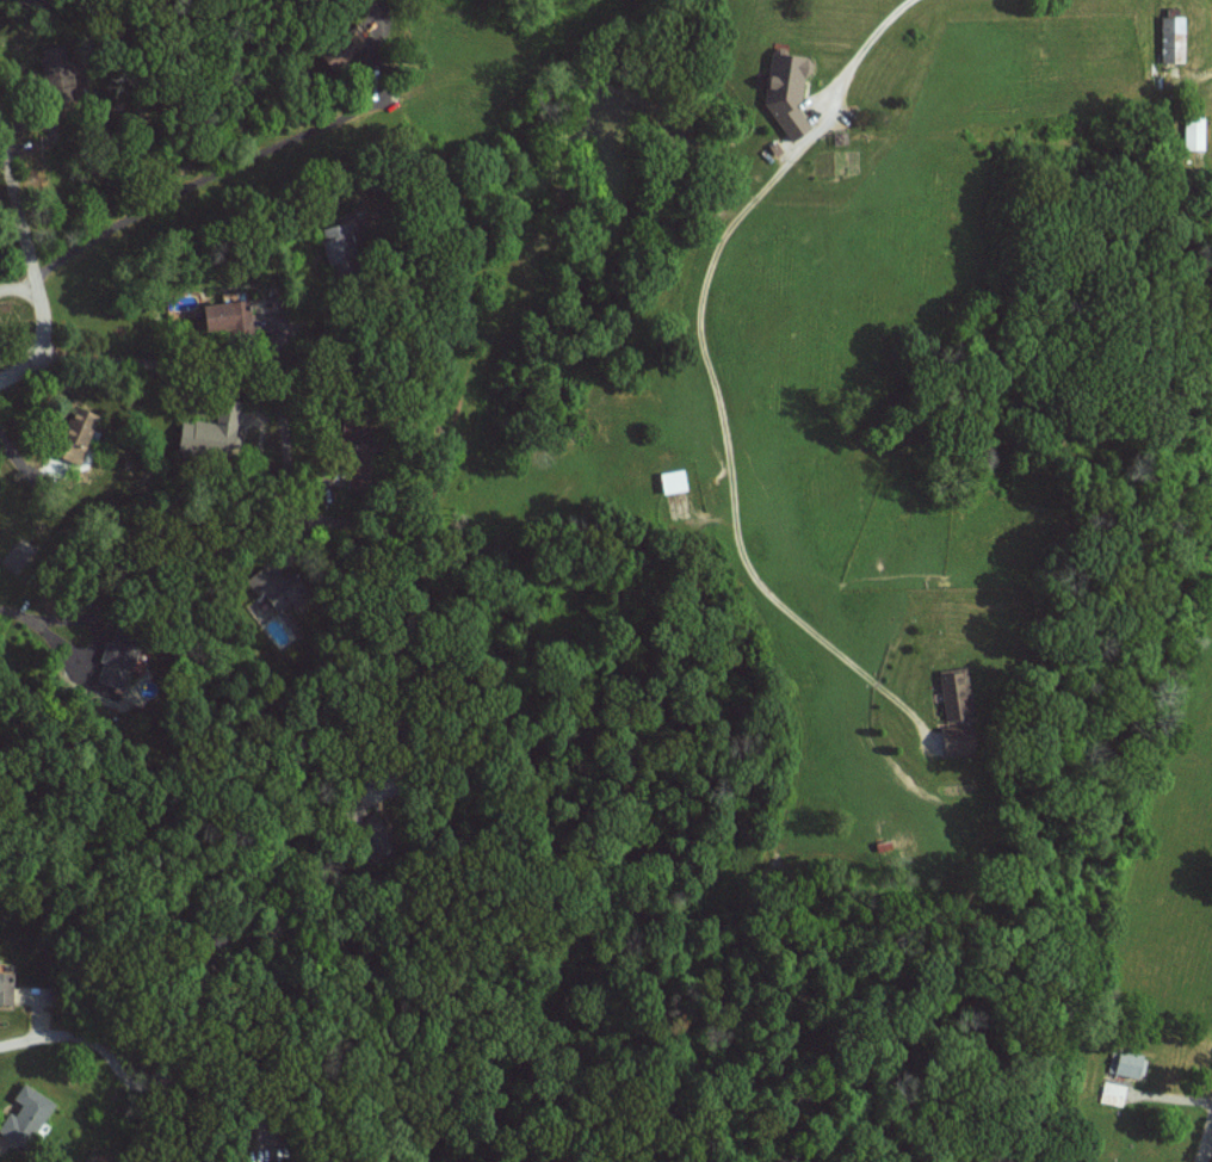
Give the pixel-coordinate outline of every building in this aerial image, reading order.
[(1161,61),(1186,62),(1187,16),(1162,15),(1161,61)] [(804,111),(810,55),(774,51),(768,102),(793,143),(815,129),(804,111)] [(1206,120),(1177,121),(1177,149),(1206,148),(1206,120)] [(212,330),(235,329),(236,337),(258,336),(256,300),(211,302),(212,330)] [(89,463),(100,412),(79,407),(68,459),(89,463)] [(182,420),(183,446),(239,446),(238,411),(218,411),(218,420),(182,420)] [(665,493),(689,490),(687,469),(663,471),(665,493)] [(948,722),(977,718),(970,666),(941,670),(948,722)] [(946,754),(980,752),(978,727),(967,727),(967,724),(944,725),(946,754)] [(14,1005),(14,971),(0,971),(0,1005),(14,1005)] [(1108,1074),(1146,1076),(1147,1054),(1109,1052),(1108,1074)] [(29,1080),(15,1097),(21,1101),(0,1129),(0,1133),(22,1151),(59,1104),(29,1080)] [(1124,1106),(1128,1085),(1104,1080),(1099,1101),(1124,1106)]
